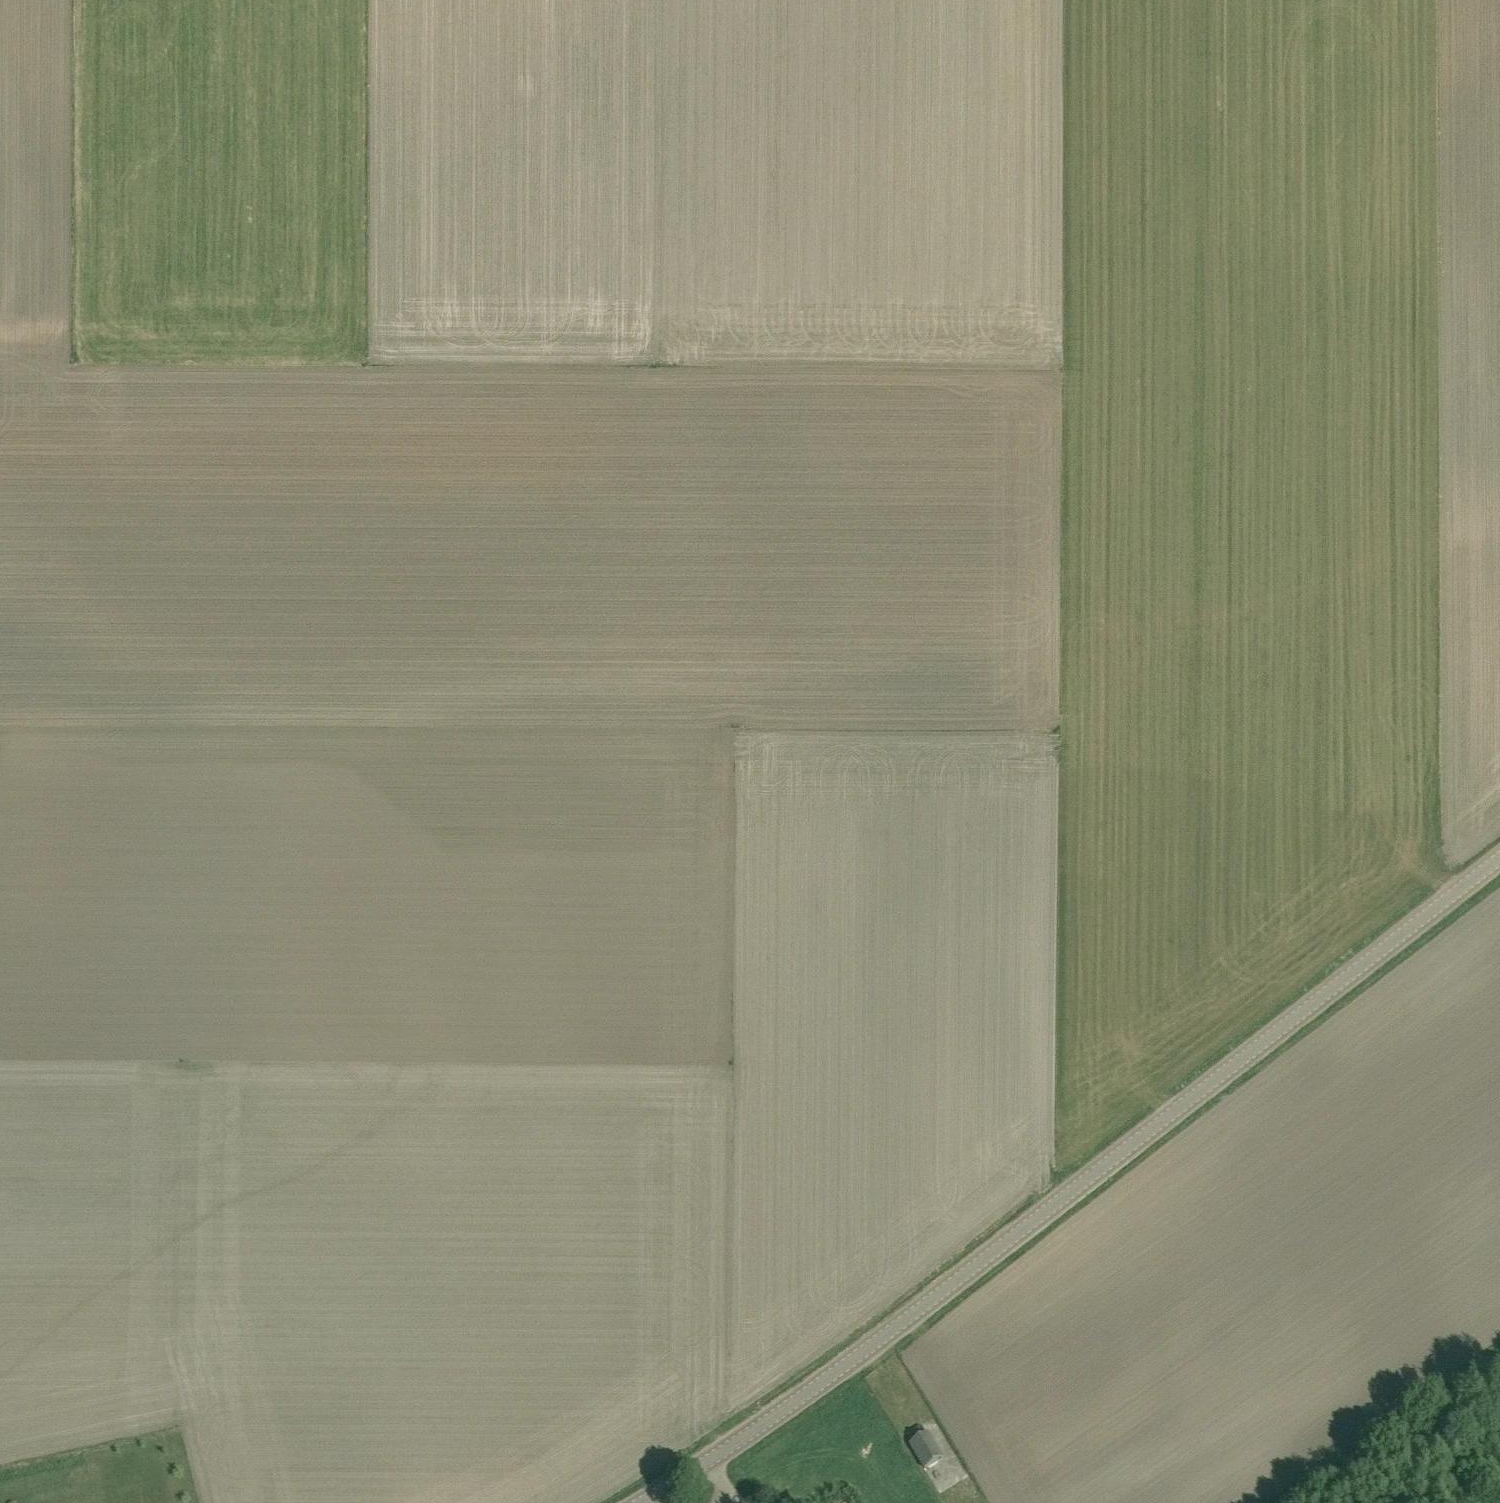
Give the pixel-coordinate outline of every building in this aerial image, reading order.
[(923,1469),(944,1457),(930,1433),(909,1444),(923,1469)]
